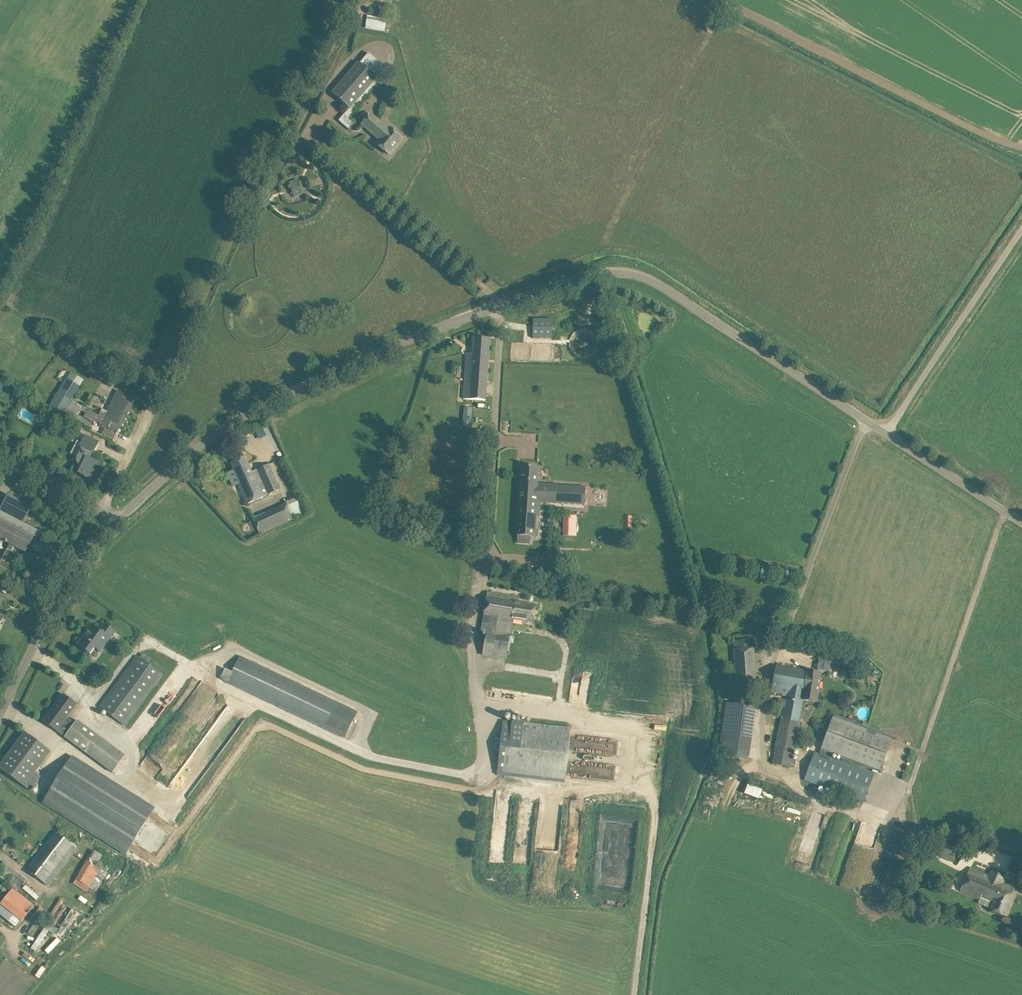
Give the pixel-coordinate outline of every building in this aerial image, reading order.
[(365,28),(385,32),(387,18),(367,14),(365,28)] [(339,85),(332,92),(350,108),(376,78),(375,77),(384,66),(369,53),(360,64),(358,62),(339,85)] [(362,125),(379,140),(376,143),(389,155),(402,139),(390,128),(389,130),(371,114),(362,125)] [(298,179),(289,182),(294,198),(303,195),(298,179)] [(533,319),(533,338),(552,338),(552,319),(533,319)] [(463,399),(485,400),(490,338),(474,337),(473,354),(467,353),(463,399)] [(67,379),(50,407),(61,414),(62,412),(72,418),(82,409),(86,412),(84,416),(94,422),(95,422),(95,421),(100,424),(100,423),(109,427),(118,432),(121,426),(132,404),(131,404),(134,398),(135,395),(130,393),(129,395),(126,393),(126,394),(118,390),(117,391),(107,411),(107,412),(101,412),(100,412),(98,416),(94,413),(71,399),(79,386),(78,385),(68,379),(67,379)] [(464,407),(464,427),(472,427),(472,407),(464,407)] [(69,432),(78,437),(83,429),(74,424),(69,432)] [(256,431),(259,439),(267,437),(264,428),(256,431)] [(93,454),(99,442),(85,435),(79,447),(82,448),(77,458),(77,459),(77,460),(77,461),(77,462),(77,463),(78,464),(79,465),(80,466),(82,467),(78,473),(84,476),(84,478),(87,479),(87,478),(90,479),(98,463),(90,458),(92,453),(93,454)] [(236,472),(230,475),(235,486),(238,485),(242,494),(247,504),(278,490),(281,489),(269,464),(251,472),(245,457),(232,463),(236,472)] [(521,466),(519,503),(540,504),(540,502),(551,502),(585,505),(586,487),(538,484),(539,467),(531,467),(521,466)] [(0,511),(0,539),(10,544),(0,564),(0,573),(8,577),(19,555),(12,552),(14,546),(26,552),(34,536),(19,529),(23,523),(32,507),(9,495),(1,511),(0,511)] [(519,503),(517,536),(518,536),(517,543),(530,544),(530,536),(538,537),(539,530),(535,529),(536,517),(539,517),(540,504),(519,503)] [(253,520),(260,535),(292,520),(285,505),(253,520)] [(563,535),(576,535),(577,516),(563,516),(563,535)] [(486,632),(482,657),(506,660),(507,655),(527,658),(527,659),(547,663),(548,654),(553,655),(554,646),(550,645),(550,641),(510,634),(512,620),(533,624),(536,605),(517,602),(518,597),(487,592),(481,631),(486,632)] [(579,629),(589,631),(591,620),(582,618),(579,629)] [(115,632),(113,630),(105,624),(100,630),(91,624),(86,630),(89,632),(87,635),(86,634),(78,645),(90,654),(95,647),(100,651),(115,632)] [(752,648),(752,639),(736,640),(737,650),(734,650),(736,682),(756,680),(754,648),(752,648)] [(820,652),(818,660),(851,667),(853,660),(820,652)] [(138,656),(99,707),(125,726),(163,675),(147,663),(140,657),(138,656)] [(221,679),(345,737),(357,712),(240,656),(232,672),(225,669),(221,679)] [(802,700),(807,671),(776,666),(772,692),(781,693),(781,695),(787,697),(786,701),(778,699),(776,706),(785,708),(783,719),(781,719),(781,720),(797,723),(802,700)] [(802,700),(816,703),(821,673),(807,671),(802,700)] [(491,672),(488,691),(554,701),(556,682),(491,672)] [(77,704),(72,700),(64,694),(43,721),(113,773),(125,756),(70,715),(77,704)] [(724,755),(751,758),(756,706),(726,703),(723,734),(726,734),(724,755)] [(815,753),(804,781),(862,802),(872,775),(831,759),(834,753),(880,770),(892,739),(833,716),(819,754),(815,753)] [(781,720),(772,764),(790,767),(798,723),(797,723),(781,720)] [(564,782),(570,730),(505,722),(503,737),(496,736),(495,740),(502,741),(499,775),(564,782)] [(33,738),(25,732),(0,766),(0,768),(25,787),(51,751),(33,738)] [(155,808),(72,756),(44,801),(127,853),(155,808)] [(26,869),(43,882),(72,845),(72,844),(55,831),(26,869)] [(935,855),(953,863),(960,846),(943,838),(935,855)] [(75,880),(89,887),(100,868),(96,866),(103,855),(93,849),(86,861),(75,880)] [(3,863),(0,861),(0,876),(17,891),(27,880),(5,861),(3,863)] [(960,891),(980,900),(982,896),(994,902),(990,910),(1004,916),(1015,889),(1002,884),(1005,878),(990,871),(989,875),(970,868),(960,891)] [(22,921),(34,906),(13,889),(0,904),(22,921)] [(39,909),(30,919),(37,925),(40,921),(45,919),(47,915),(39,909)] [(32,948),(38,952),(51,931),(45,927),(32,948)]
